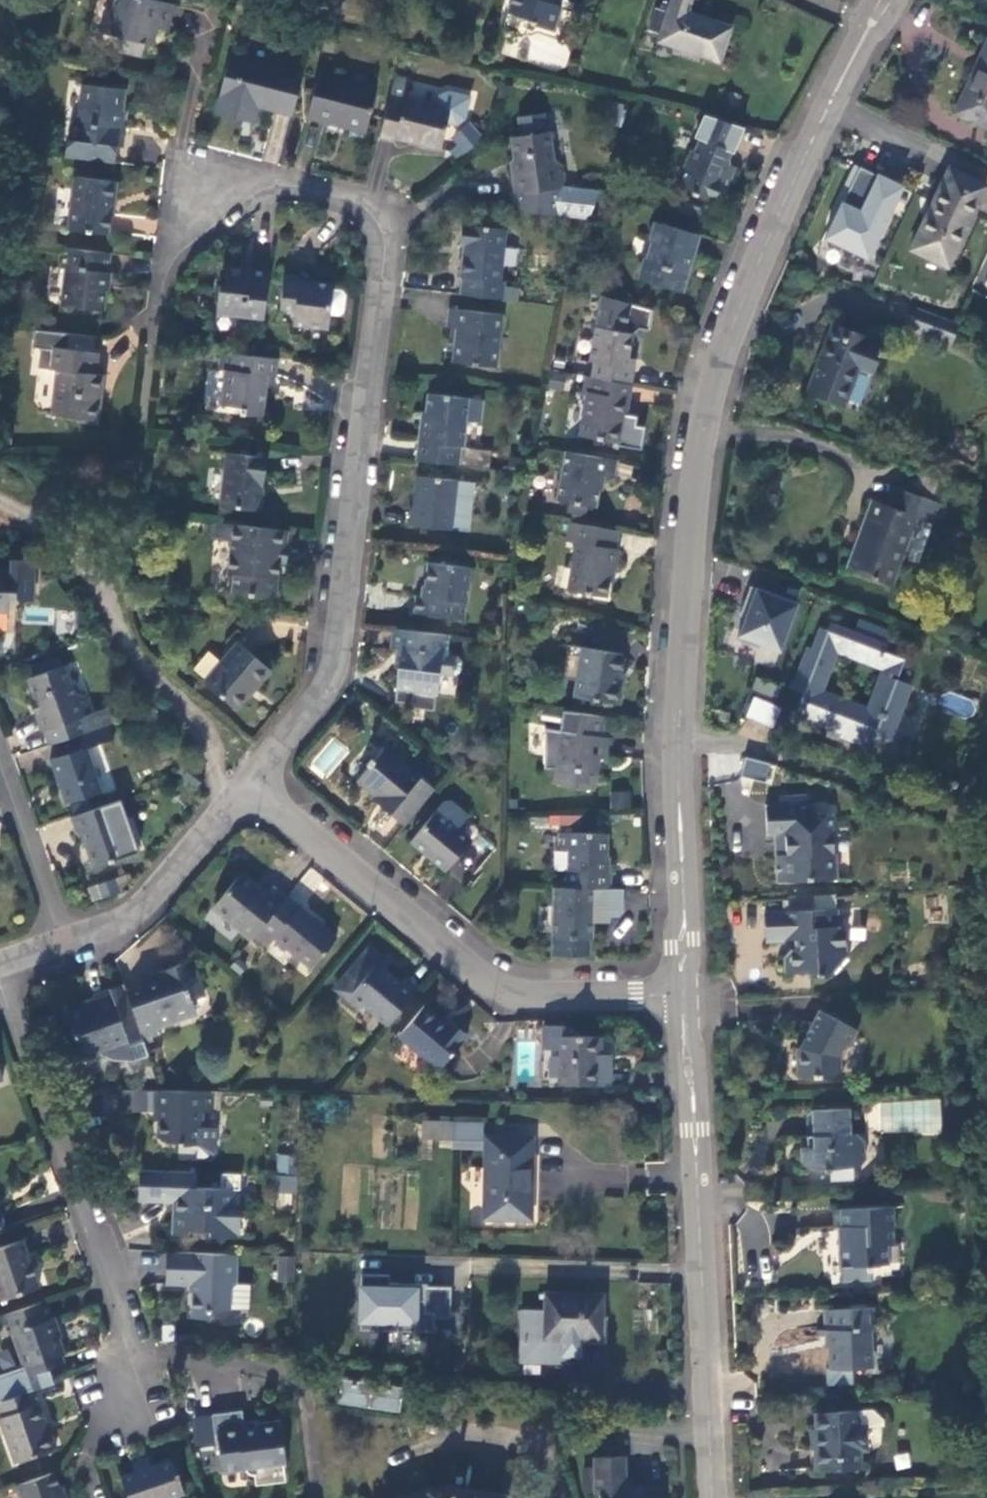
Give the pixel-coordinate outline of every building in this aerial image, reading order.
[(160,0),(116,0),(114,10),(107,9),(102,33),(123,38),(122,52),(143,56),(146,43),(155,45),(158,28),(170,30),(176,4),(160,0)] [(506,14),(529,21),(528,24),(552,31),(560,6),(550,3),(551,0),(509,0),(506,14)] [(658,43),(719,63),(730,30),(686,14),(691,0),(674,0),(669,14),(659,10),(652,31),(661,34),(658,43)] [(956,112),(986,127),(986,44),(956,112)] [(261,100),(294,108),(304,67),(231,49),(217,109),(245,116),(250,97),(261,100)] [(367,123),(377,84),(320,69),(308,115),(326,120),(329,113),(367,123)] [(396,73),(381,135),(396,138),(396,135),(442,146),(448,120),(460,123),(470,116),(476,91),(451,85),(440,91),(438,103),(407,96),(412,77),(396,73)] [(73,139),(71,157),(115,162),(117,145),(122,146),(124,125),(119,124),(123,86),(84,82),(80,120),(75,120),(73,139)] [(257,117),(261,100),(250,97),(245,116),(257,117)] [(521,134),(512,135),(516,172),(513,174),(514,192),(511,209),(557,215),(560,187),(565,185),(562,164),(554,156),(550,128),(543,130),(540,110),(517,114),(521,134)] [(725,164),(740,129),(699,118),(693,136),(697,137),(692,151),(690,151),(682,170),(685,171),(679,185),(692,190),(691,196),(710,204),(715,190),(723,193),(733,168),(725,164)] [(684,148),(690,151),(692,151),(697,137),(693,136),(690,134),(684,148)] [(853,205),(840,200),(823,241),(873,262),(905,185),(854,164),(842,191),(856,196),(853,205)] [(986,184),(951,167),(912,249),(949,266),(986,184)] [(115,181),(71,177),(66,228),(107,232),(110,201),(113,201),(115,181)] [(703,208),(679,200),(676,210),(700,217),(703,208)] [(463,273),(461,291),(499,296),(502,277),(497,277),(503,227),(462,222),(459,241),(464,242),(460,272),(463,273)] [(687,267),(697,232),(656,222),(650,240),(652,241),(648,255),(647,255),(640,280),(683,290),(690,268),(687,267)] [(107,271),(108,252),(63,248),(62,268),(67,269),(65,296),(103,300),(107,276),(119,277),(120,272),(107,271)] [(263,314),(269,266),(230,261),(227,281),(221,281),(218,306),(263,314)] [(335,286),(335,280),(307,277),(308,272),(286,270),(281,303),(295,306),(295,319),(329,325),(331,309),(335,286)] [(335,286),(331,309),(340,310),(344,308),(347,291),(344,287),(335,286)] [(647,329),(651,309),(600,294),(588,360),(593,361),(590,375),(629,382),(632,366),(625,365),(631,332),(638,327),(647,329)] [(503,314),(451,307),(449,324),(459,326),(455,359),(496,366),(503,314)] [(911,325),(932,333),(938,316),(918,309),(911,325)] [(834,322),(812,385),(847,398),(860,364),(873,370),(882,345),(867,340),(869,334),(834,322)] [(36,368),(48,368),(56,369),(53,412),(99,417),(103,370),(96,369),(98,333),(33,329),(32,343),(38,343),(36,368)] [(276,371),(279,353),(258,351),(217,345),(216,361),(227,363),(223,395),(241,399),(240,406),(263,409),(269,369),(276,371)] [(590,375),(585,373),(582,390),(586,391),(578,434),(614,440),(613,443),(639,448),(643,425),(633,424),(635,414),(623,412),(629,382),(590,375)] [(419,438),(417,457),(488,466),(490,447),(465,444),(465,450),(457,457),(459,445),(463,445),(467,418),(480,419),(484,396),(470,395),(429,389),(423,439),(419,438)] [(260,507),(267,451),(227,448),(220,501),(260,507)] [(616,458),(564,449),(564,452),(557,498),(571,500),(588,503),(597,504),(603,473),(614,475),(616,460),(616,458)] [(949,485),(916,472),(909,491),(942,504),(949,485)] [(460,480),(461,479),(422,475),(418,506),(414,506),(412,524),(454,530),(454,529),(471,531),(478,483),(460,480)] [(876,500),(849,569),(891,586),(919,516),(934,523),(942,504),(909,491),(900,488),(892,506),(876,500)] [(588,503),(571,500),(570,509),(573,510),(587,512),(588,503)] [(587,512),(573,510),(572,518),(585,520),(587,512)] [(287,526),(217,518),(215,533),(231,536),(228,567),(234,568),(232,587),(273,591),(278,556),(275,555),(277,539),(285,541),(287,526)] [(613,546),(616,528),(570,520),(566,536),(576,539),(568,587),(605,594),(611,565),(614,565),(617,547),(613,546)] [(288,542),(285,541),(277,539),(275,555),(278,556),(285,557),(288,542)] [(10,611),(11,593),(35,594),(35,569),(28,569),(29,560),(11,559),(11,570),(0,569),(0,611),(10,611)] [(429,561),(426,584),(425,593),(420,593),(416,592),(414,612),(467,618),(472,567),(429,561)] [(798,600),(751,582),(740,610),(747,612),(738,636),(760,644),(762,639),(780,646),(798,600)] [(888,641),(830,618),(827,628),(819,624),(810,647),(807,646),(793,684),(802,688),(794,711),(824,723),(828,713),(847,721),(843,733),(878,746),(883,735),(894,739),(913,688),(892,679),(895,671),(899,672),(906,659),(885,651),(888,641)] [(448,632),(397,625),(394,647),(399,647),(393,696),(412,699),(412,704),(431,706),(435,675),(438,652),(445,652),(448,632)] [(270,668),(237,642),(203,682),(234,707),(255,683),(257,684),(270,668)] [(619,680),(618,680),(615,681),(618,667),(621,651),(581,645),(573,695),(615,702),(619,680)] [(191,669),(203,679),(220,659),(208,649),(191,669)] [(438,652),(435,675),(450,677),(456,672),(458,659),(453,654),(445,652),(438,652)] [(774,672),(746,663),(737,690),(745,693),(764,700),(774,672)] [(104,709),(90,714),(85,696),(73,690),(64,667),(28,680),(40,713),(37,715),(42,730),(47,728),(52,743),(56,742),(109,723),(104,709)] [(605,734),(608,716),(564,708),(561,728),(546,725),(547,764),(558,764),(555,781),(597,788),(602,756),(610,757),(614,735),(605,734)] [(109,723),(56,742),(61,758),(53,761),(67,801),(101,789),(87,749),(114,740),(109,723)] [(384,807),(404,823),(434,786),(385,745),(358,779),(376,793),(388,802),(384,807)] [(768,783),(773,764),(744,757),(740,776),(768,783)] [(193,764),(185,774),(197,785),(206,776),(193,764)] [(611,791),(610,808),(629,808),(630,792),(611,791)] [(373,798),(384,807),(388,802),(376,793),(373,798)] [(112,801),(73,815),(78,830),(82,829),(95,865),(139,851),(133,833),(125,836),(112,801)] [(768,839),(776,839),(782,838),(783,856),(778,856),(770,857),(773,886),(831,883),(830,862),(826,860),(824,815),(808,815),(795,815),(794,805),(766,807),(768,839)] [(807,806),(794,805),(795,815),(808,815),(807,806)] [(470,838),(435,809),(413,836),(425,846),(423,850),(445,867),(470,838)] [(551,826),(579,825),(579,814),(551,815),(551,826)] [(611,887),(612,871),(610,871),(606,871),(606,855),(605,832),(558,831),(558,847),(566,848),(566,886),(611,887)] [(453,867),(463,874),(476,858),(465,850),(453,867)] [(257,931),(286,893),(273,882),(265,891),(240,872),(214,903),(253,935),(257,931)] [(91,901),(119,892),(114,878),(87,886),(91,901)] [(566,886),(553,886),(551,936),(593,937),(594,920),(602,921),(608,915),(619,915),(624,910),(625,887),(611,887),(566,886)] [(336,933),(286,893),(257,931),(269,941),(277,932),(313,962),(336,933)] [(809,900),(786,902),(787,918),(761,919),(763,947),(784,945),(785,956),(779,962),(780,980),(804,978),(805,984),(825,982),(845,960),(841,957),(840,920),(833,914),(810,916),(809,900)] [(389,1026),(420,987),(407,977),(402,982),(379,964),(383,957),(369,947),(339,985),(350,995),(389,1026)] [(163,982),(129,993),(145,1041),(157,1037),(154,1029),(195,1015),(190,1002),(207,997),(195,961),(160,972),(163,982)] [(145,1041),(129,993),(126,984),(96,994),(97,998),(100,1006),(86,1011),(68,1017),(81,1054),(99,1048),(100,1053),(114,1058),(134,1061),(150,1056),(145,1041)] [(350,995),(339,985),(335,989),(346,999),(350,995)] [(100,1006),(97,998),(83,1003),(86,1011),(100,1006)] [(445,1064),(470,1035),(453,1020),(449,1023),(427,1005),(402,1035),(442,1068),(445,1064)] [(853,1036),(815,1018),(800,1045),(801,1052),(793,1053),(794,1079),(800,1084),(832,1083),(839,1076),(839,1062),(838,1062),(843,1050),(846,1052),(853,1036)] [(603,1038),(563,1038),(561,1086),(596,1087),(597,1057),(602,1057),(603,1038)] [(146,1109),(147,1089),(122,1088),(121,1108),(146,1109)] [(211,1111),(212,1091),(161,1089),(155,1089),(155,1091),(148,1091),(147,1106),(155,1107),(155,1109),(158,1109),(157,1134),(162,1139),(174,1140),(178,1144),(197,1144),(197,1156),(210,1157),(215,1152),(216,1127),(199,1126),(199,1111),(211,1111)] [(845,1114),(808,1115),(809,1151),(797,1152),(797,1170),(802,1175),(826,1174),(826,1184),(848,1184),(847,1172),(855,1172),(862,1163),(861,1147),(855,1140),(846,1140),(845,1114)] [(446,1125),(418,1124),(418,1143),(445,1144),(446,1125)] [(529,1219),(531,1139),(488,1140),(488,1177),(487,1218),(529,1219)] [(291,1173),(293,1155),(278,1154),(276,1172),(291,1173)] [(194,1170),(136,1167),(135,1197),(170,1199),(170,1205),(167,1208),(166,1221),(178,1233),(189,1222),(192,1229),(205,1230),(205,1234),(228,1235),(229,1209),(237,1209),(238,1189),(194,1186),(194,1170)] [(278,1175),(277,1191),(295,1192),(296,1176),(278,1175)] [(229,1209),(228,1235),(236,1237),(237,1209),(229,1209)] [(888,1212),(829,1216),(830,1234),(836,1233),(837,1247),(834,1247),(837,1284),(866,1282),(866,1270),(883,1270),(882,1248),(889,1248),(888,1212)] [(24,1239),(0,1248),(0,1297),(40,1284),(24,1239)] [(233,1251),(163,1248),(161,1280),(189,1281),(187,1312),(202,1313),(210,1305),(226,1306),(227,1286),(232,1281),(233,1251)] [(276,1257),(276,1282),(294,1282),(294,1256),(276,1257)] [(430,1317),(446,1317),(448,1286),(423,1285),(424,1283),(411,1282),(411,1284),(412,1284),(412,1287),(400,1287),(395,1287),(395,1282),(386,1281),(386,1274),(358,1272),(356,1318),(386,1319),(386,1329),(429,1331),(430,1317)] [(543,1310),(519,1310),(518,1359),(564,1361),(564,1354),(576,1355),(577,1334),(597,1334),(598,1295),(543,1295),(543,1310)] [(45,1300),(0,1316),(7,1334),(12,1332),(24,1365),(0,1374),(0,1400),(33,1388),(55,1381),(50,1368),(64,1363),(62,1355),(65,1354),(57,1332),(59,1331),(54,1317),(52,1318),(45,1300)] [(869,1313),(819,1313),(820,1338),(825,1338),(826,1374),(865,1373),(863,1336),(871,1335),(869,1313)] [(0,1351),(0,1369),(1,1372),(19,1366),(12,1347),(0,1351)] [(336,1401),(398,1414),(403,1390),(341,1377),(336,1401)] [(33,1388),(0,1400),(0,1412),(1,1415),(0,1416),(0,1418),(15,1461),(59,1446),(53,1429),(50,1429),(41,1403),(39,1403),(33,1388)] [(238,1406),(210,1410),(216,1444),(220,1445),(222,1461),(240,1460),(240,1463),(256,1462),(258,1477),(285,1474),(283,1458),(286,1458),(279,1413),(252,1417),(253,1423),(253,1425),(241,1426),(238,1406)] [(861,1416),(824,1417),(824,1432),(822,1433),(823,1456),(819,1458),(821,1475),(864,1474),(863,1454),(874,1455),(873,1432),(862,1432),(861,1416)] [(174,1457),(152,1466),(148,1455),(133,1460),(136,1471),(120,1476),(127,1497),(172,1497),(186,1493),(174,1457)] [(599,1497),(661,1497),(661,1488),(625,1489),(625,1456),(593,1457),(594,1494),(599,1494),(599,1497)] [(53,1470),(16,1484),(21,1497),(62,1497),(53,1470)] [(506,1495),(457,1487),(431,1495),(429,1489),(406,1497),(505,1497),(506,1495)]
